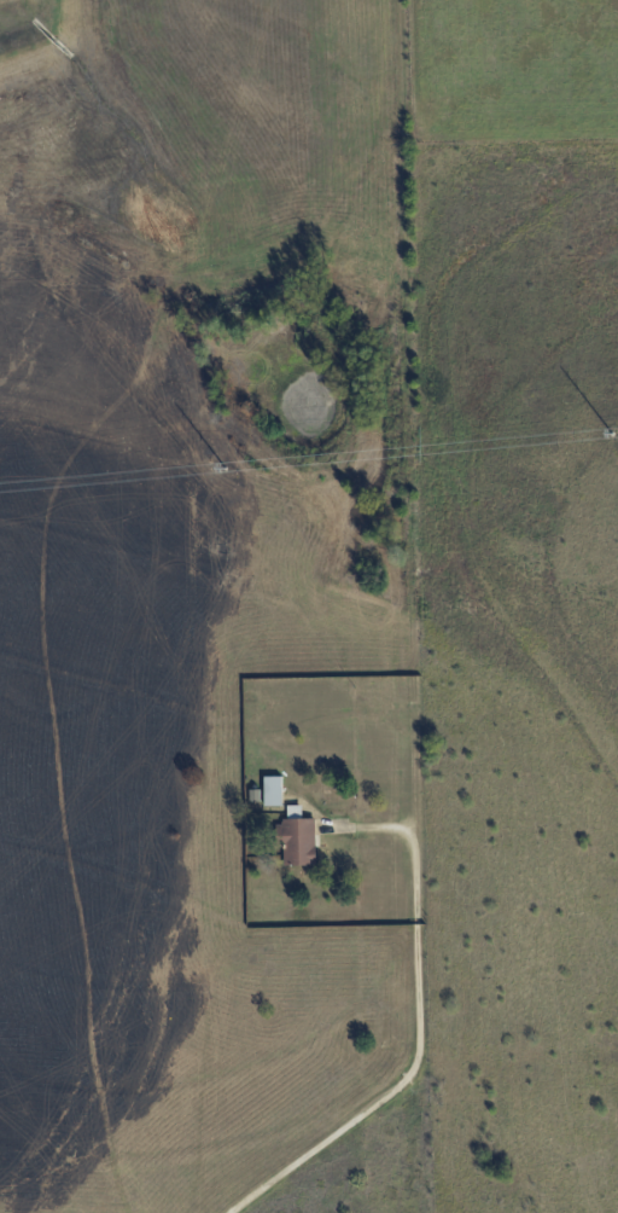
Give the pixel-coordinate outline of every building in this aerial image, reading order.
[(282,776),(264,776),(264,805),(282,805),(282,776)] [(279,819),(279,844),(285,844),(285,865),(315,865),(315,818),(301,818),(301,806),(287,805),(287,819),(279,819)]
